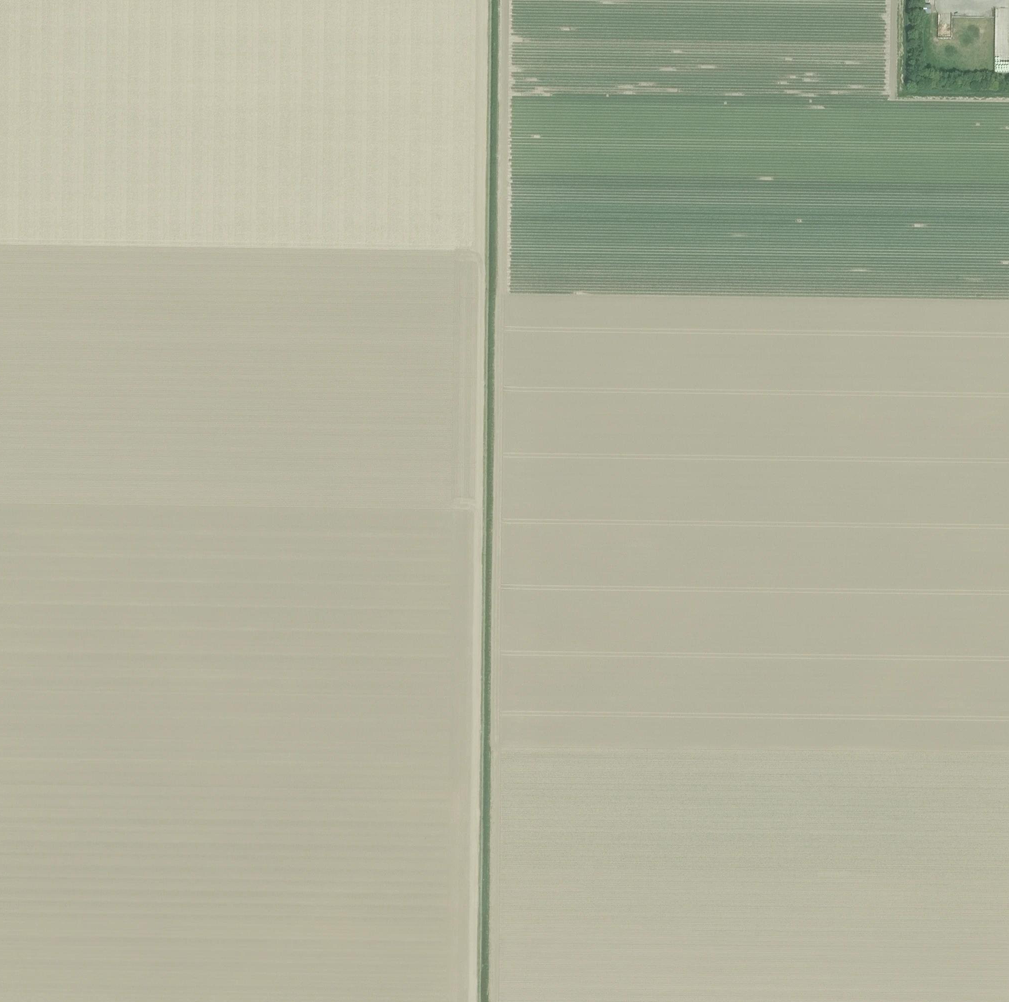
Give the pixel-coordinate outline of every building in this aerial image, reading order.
[(998,11),(998,25),(1008,25),(1008,11),(998,11)]
